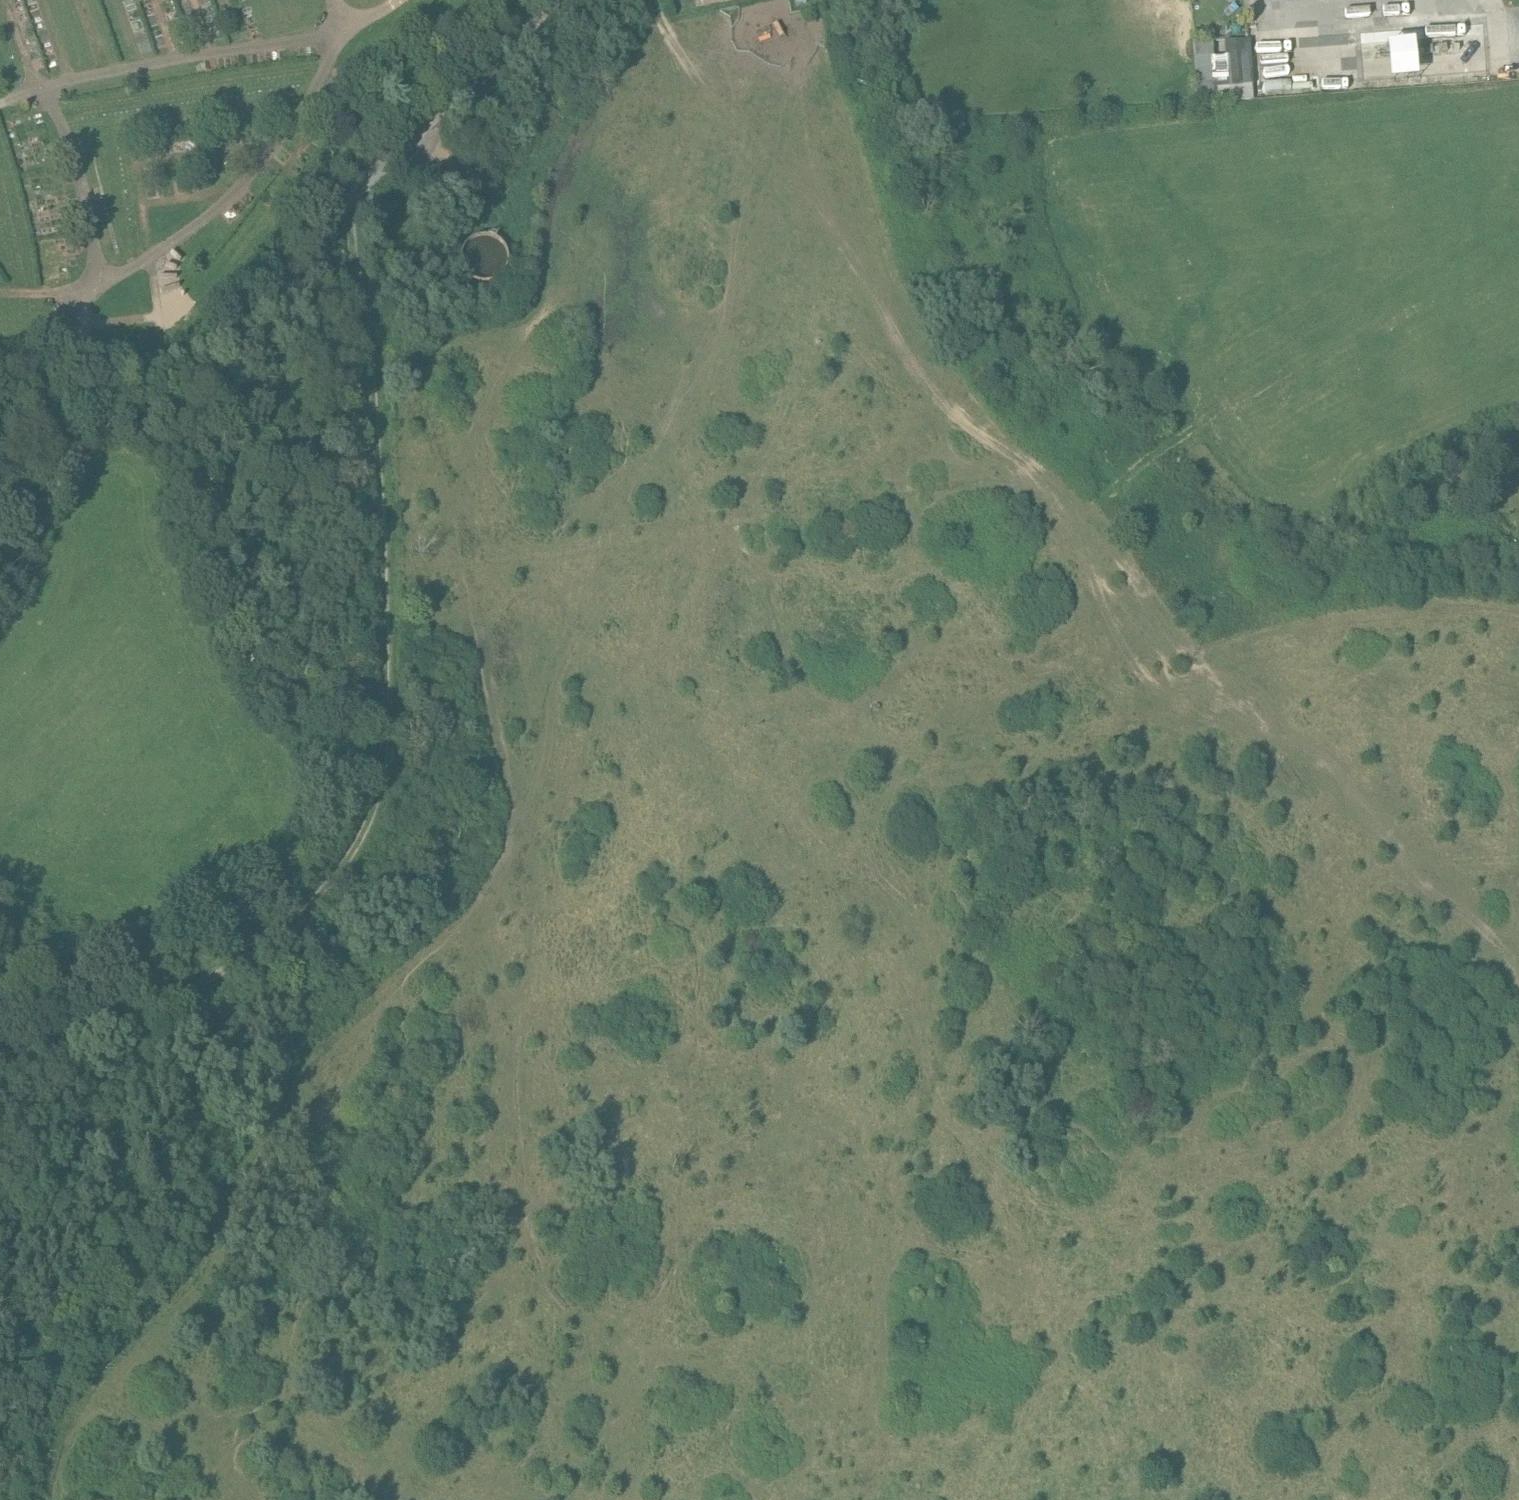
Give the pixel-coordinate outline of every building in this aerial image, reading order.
[(1421,40),(1393,44),(1398,82),(1426,79),(1421,40)] [(1201,108),(1255,105),(1251,45),(1197,48),(1201,108)]
